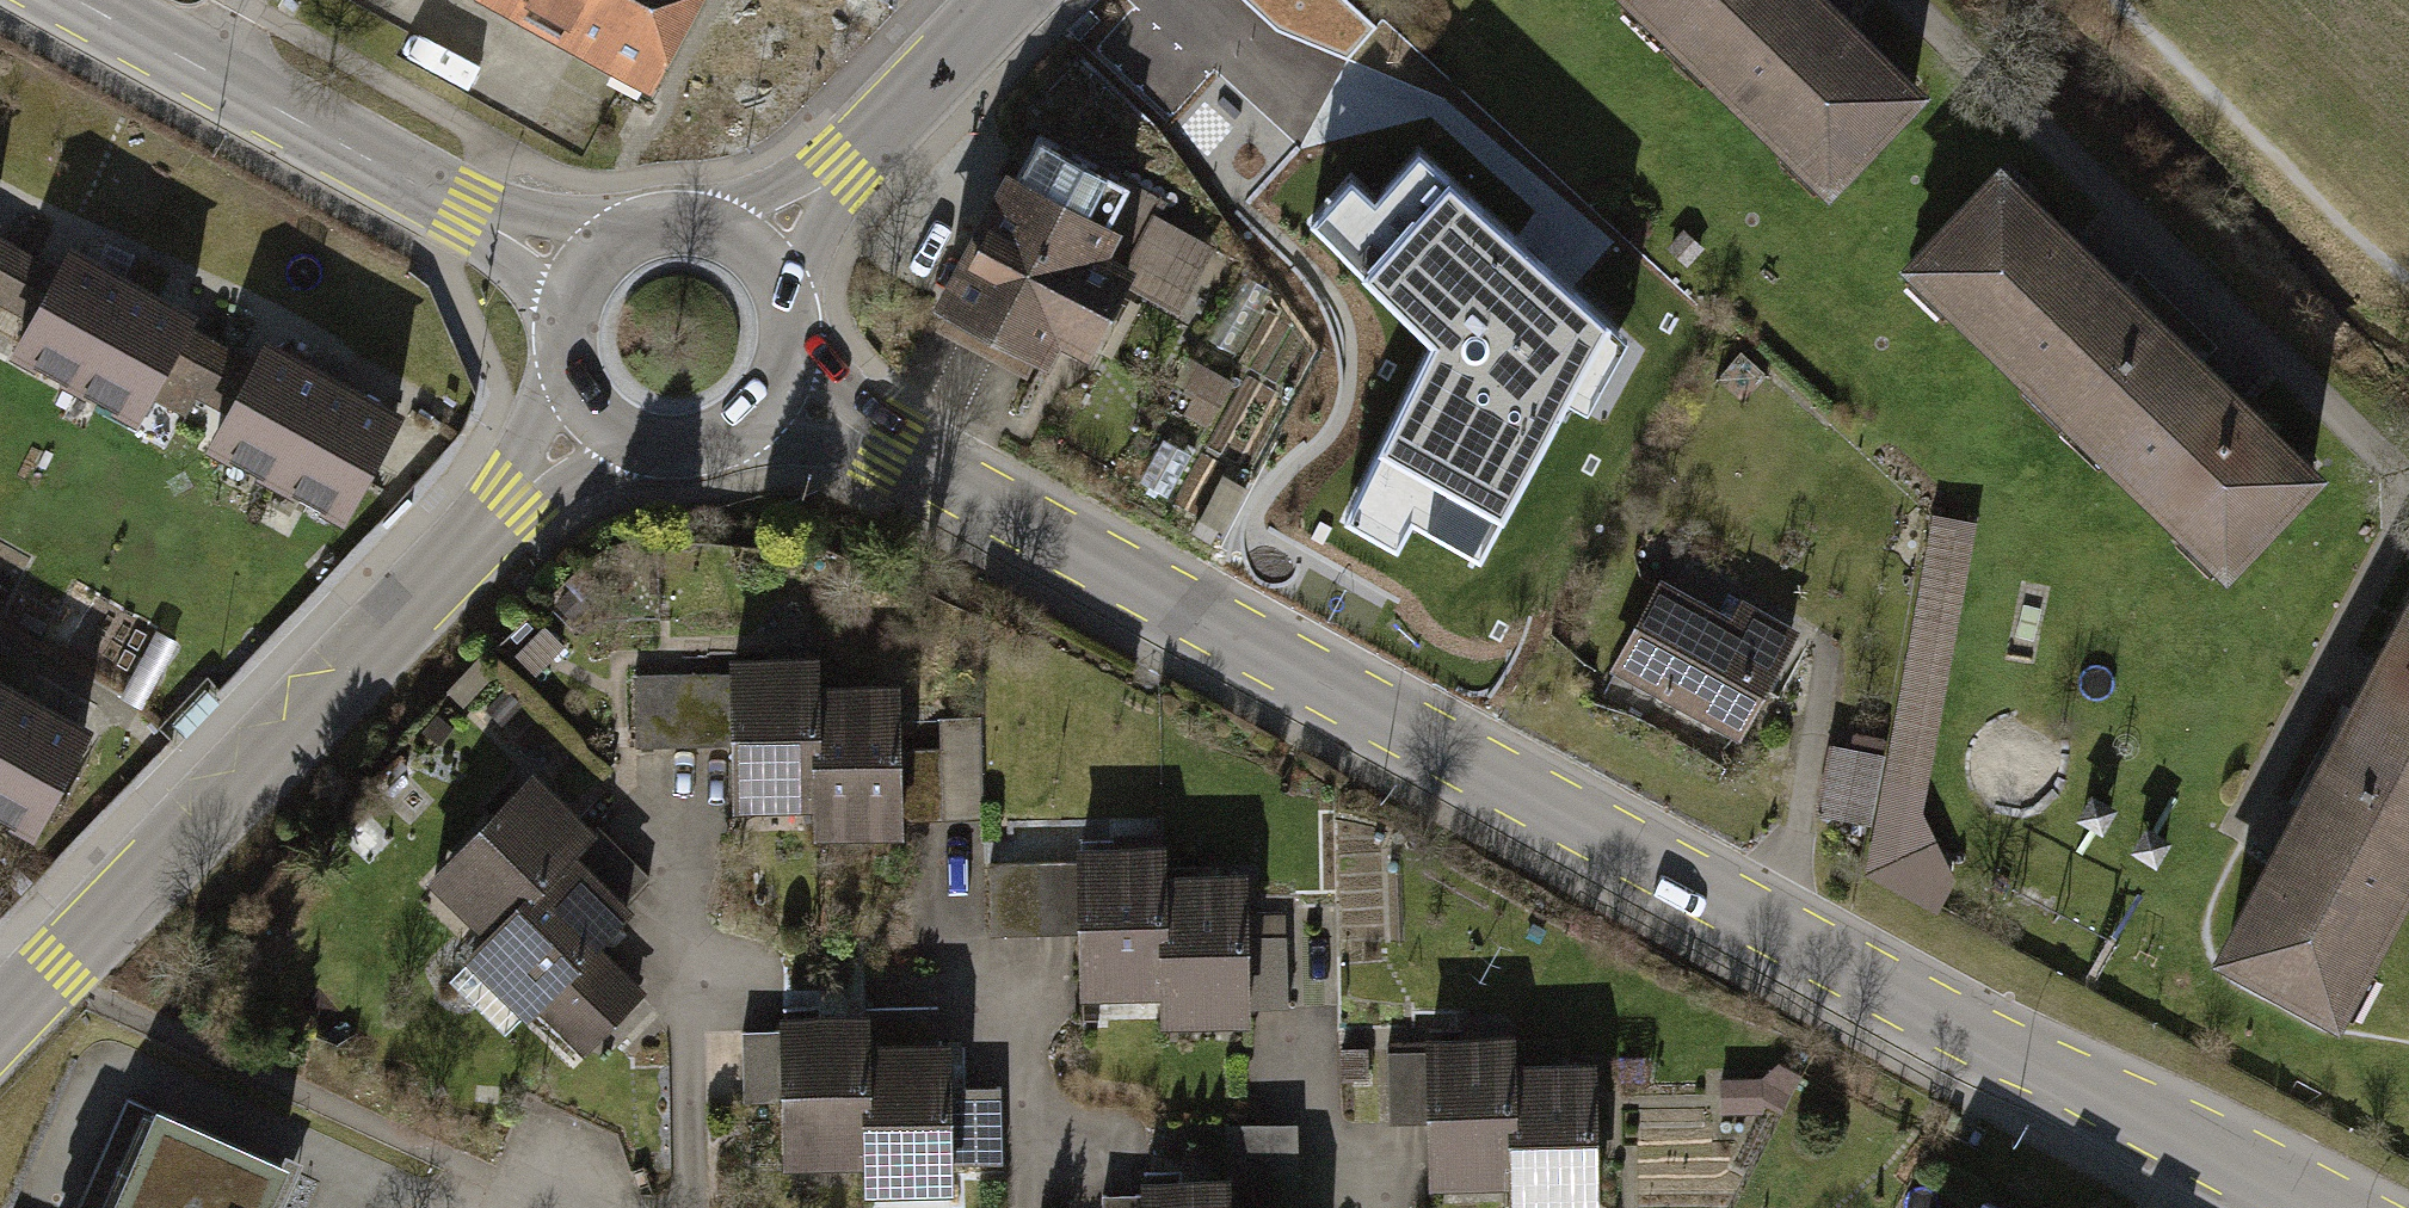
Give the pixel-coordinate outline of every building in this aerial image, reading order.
[(671,78),(712,0),(523,0),(671,78)] [(1328,0),(1236,0),(1285,42),(1340,65),(1366,34),(1328,0)] [(1676,27),(1702,0),(1648,0),(1676,27)] [(1864,0),(1702,0),(1676,27),(1845,190),(1954,87),(1864,0)] [(1620,315),(1407,135),(1327,243),(1433,339),(1358,494),(1493,562),(1620,315)] [(2024,152),(1922,255),(2091,421),(2193,318),(2024,152)] [(1124,215),(1018,163),(951,299),(1097,371),(1136,290),(1197,320),(1239,235),(1138,186),(1124,215)] [(31,243),(3,228),(12,211),(0,205),(0,303),(31,243)] [(147,275),(74,237),(15,349),(89,387),(147,275)] [(147,275),(89,387),(170,429),(219,334),(191,320),(200,302),(147,275)] [(2350,472),(2193,318),(2091,421),(2248,576),(2350,472)] [(344,363),(270,325),(212,437),(285,475),(344,363)] [(344,363),(285,475),(367,517),(415,422),(387,408),(396,390),(344,363)] [(1975,517),(1928,508),(1888,752),(1872,829),(1865,879),(1939,911),(1954,878),(1919,805),(1975,517)] [(1729,618),(1664,584),(1622,666),(1758,736),(1810,636),(1739,599),(1729,618)] [(539,680),(570,649),(543,622),(512,653),(539,680)] [(2337,756),(2408,794),(2408,622),(2337,756)] [(821,652),(738,653),(738,676),(739,752),(739,812),(823,811),(821,681),(821,652)] [(0,662),(0,760),(39,682),(0,662)] [(738,676),(635,678),(633,754),(739,752),(738,676)] [(913,680),(821,681),(823,811),(823,839),(915,837),(915,824),(914,755),(913,680)] [(0,760),(0,804),(53,831),(111,718),(39,682),(0,760)] [(946,760),(914,755),(915,824),(989,824),(989,722),(946,723),(946,760)] [(1888,752),(1833,741),(1817,817),(1872,829),(1888,752)] [(2408,939),(2408,794),(2337,756),(2232,952),(2364,1023),(2408,939)] [(431,880),(499,945),(543,900),(584,857),(604,836),(536,771),(431,880)] [(1174,848),(1093,848),(1094,859),(1094,937),(1095,1007),(1175,1006),(1174,878),(1174,848)] [(584,857),(543,900),(499,945),(479,966),(588,1069),(653,1002),(605,956),(645,915),(584,857)] [(1094,859),(991,859),(991,937),(1094,937),(1094,859)] [(1258,877),(1174,878),(1175,1006),(1175,1028),(1259,1027),(1258,877)] [(834,1004),(792,1005),(796,1174),(879,1172),(875,1013),(834,1013),(834,1004)] [(941,1011),(875,1013),(879,1172),(879,1204),(965,1202),(961,1039),(942,1040),(941,1011)] [(1520,1032),(1435,1034),(1436,1057),(1438,1133),(1439,1192),(1524,1190),(1520,1063),(1520,1032)] [(1345,1056),(1345,1088),(1377,1088),(1377,1056),(1345,1056)] [(1520,1063),(1524,1190),(1524,1207),(1610,1207),(1606,1061),(1520,1063)] [(1720,1078),(1720,1118),(1805,1118),(1805,1078),(1720,1078)] [(298,1166),(165,1107),(159,1122),(132,1110),(88,1207),(279,1207),(298,1166)] [(1150,1181),(1150,1207),(1236,1207),(1236,1180),(1150,1181)] [(1992,1193),(1983,1207),(2019,1207),(1992,1193)]
